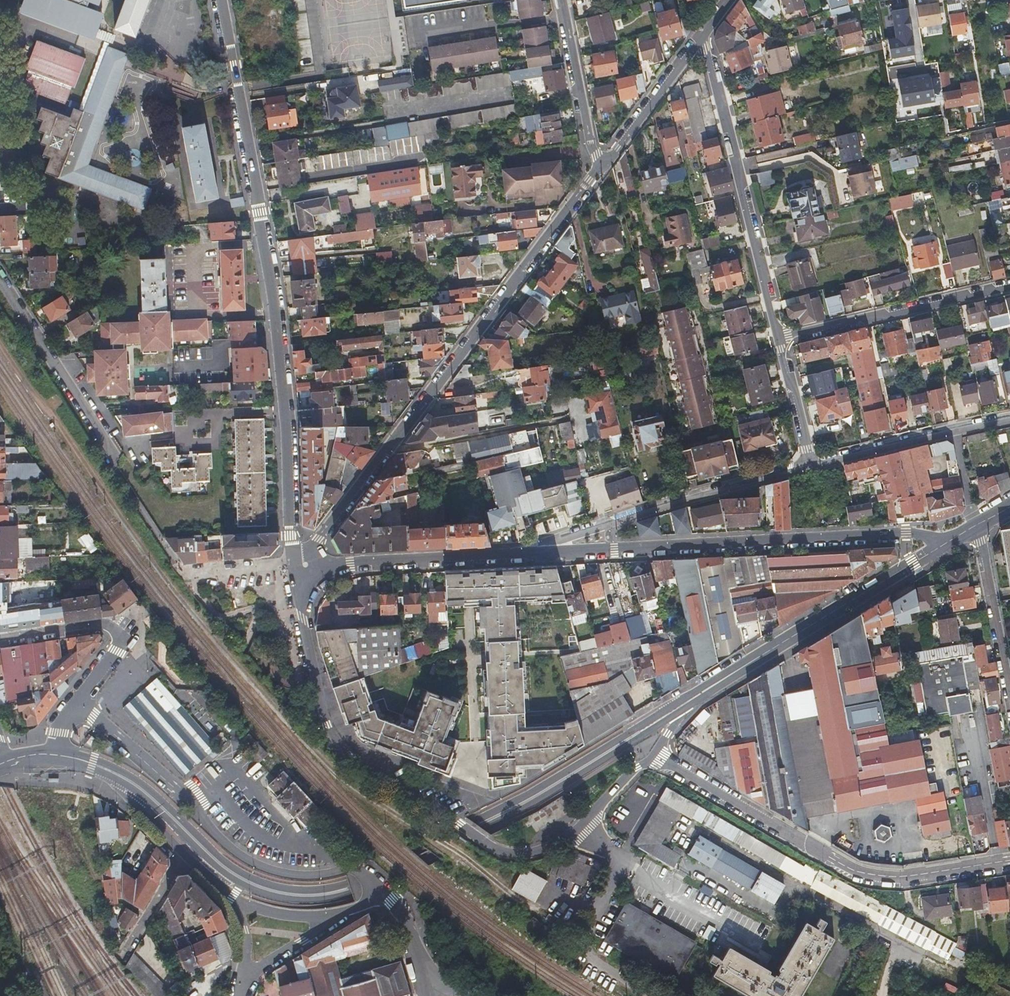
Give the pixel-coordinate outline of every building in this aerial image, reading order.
[(23,8),(94,34),(99,22),(102,12),(87,6),(89,0),(97,3),(98,0),(26,0),(23,8)] [(115,29),(136,36),(150,0),(125,0),(115,29)] [(246,10),(266,9),(266,0),(245,0),(246,10)] [(517,0),(402,0),(403,6),(405,18),(515,0),(517,0)] [(515,0),(518,20),(542,16),(541,11),(545,10),(544,0),(540,1),(540,0),(517,0),(515,0)] [(738,32),(748,15),(740,0),(724,21),(738,32)] [(760,14),(768,20),(772,16),(774,17),(779,11),(775,0),(757,0),(751,7),(760,14)] [(783,7),(786,16),(801,12),(803,18),(804,17),(805,20),(808,19),(802,0),(781,0),(783,7)] [(829,12),(823,14),(824,19),(835,15),(834,10),(862,1),(862,0),(826,0),(829,12)] [(997,8),(1004,7),(1003,0),(1001,0),(996,1),(997,8)] [(927,6),(928,18),(935,16),(932,3),(926,4),(927,6)] [(914,56),(909,8),(891,10),(893,38),(887,39),(889,58),(914,56)] [(675,12),(666,14),(671,38),(680,36),(675,12)] [(965,18),(966,18),(967,18),(966,13),(964,14),(964,12),(948,14),(952,34),(967,31),(965,18)] [(587,18),(590,32),(593,45),(614,40),(608,14),(587,18)] [(669,38),(664,15),(655,17),(660,41),(669,38)] [(690,26),(688,22),(686,18),(680,22),(683,32),(685,41),(692,31),(690,26)] [(838,26),(840,37),(858,32),(855,22),(854,22),(853,20),(841,23),(841,25),(838,26)] [(736,35),(738,32),(724,21),(722,23),(736,35)] [(746,45),(736,35),(722,23),(717,31),(714,40),(719,54),(740,47),(746,45)] [(549,59),(551,59),(553,59),(552,48),(548,49),(547,40),(550,39),(549,29),(545,29),(544,25),(521,29),(527,68),(530,68),(550,64),(549,59)] [(818,33),(817,29),(816,25),(802,28),(804,36),(818,33)] [(930,34),(942,33),(941,25),(929,26),(930,34)] [(747,36),(748,37),(751,40),(757,34),(753,26),(745,34),(747,36)] [(768,38),(770,36),(772,34),(767,29),(763,33),(768,38)] [(470,41),(465,42),(461,42),(460,38),(450,40),(450,44),(441,45),(441,41),(431,42),(431,48),(428,48),(431,72),(499,60),(495,32),(489,33),(490,38),(480,39),(479,35),(469,36),(470,41)] [(840,37),(843,46),(848,45),(849,47),(861,43),(858,32),(840,37)] [(761,41),(757,34),(751,40),(749,42),(749,43),(750,48),(751,52),(761,41)] [(85,58),(37,41),(27,71),(30,72),(24,88),(66,104),(72,87),(74,88),(85,58)] [(638,46),(640,53),(642,61),(652,58),(654,63),(661,62),(656,42),(638,46)] [(84,112),(59,177),(144,210),(152,188),(88,164),(126,64),(129,54),(108,46),(84,112)] [(790,71),(787,61),(784,50),(765,56),(771,77),(780,75),(781,78),(784,77),(783,73),(790,71)] [(751,53),(738,56),(725,59),(729,74),(755,68),(754,63),(752,57),(751,53)] [(598,83),(612,80),(619,78),(617,72),(608,74),(604,54),(592,57),(598,83)] [(752,57),(754,63),(763,61),(761,55),(752,57)] [(1008,62),(1005,62),(999,63),(998,63),(1000,74),(1009,71),(1009,70),(1008,62)] [(532,79),(530,68),(527,68),(508,72),(510,82),(532,79)] [(561,69),(551,71),(541,72),(545,91),(565,87),(561,69)] [(940,86),(943,86),(947,85),(944,71),(938,72),(940,86)] [(510,85),(510,82),(508,72),(379,94),(381,106),(510,85)] [(635,92),(645,89),(641,72),(633,74),(636,83),(632,84),(635,92)] [(893,104),(896,121),(942,115),(940,105),(937,105),(936,93),(940,92),(938,73),(896,79),(899,104),(893,104)] [(619,78),(612,80),(619,103),(636,97),(635,92),(632,84),(636,83),(633,74),(633,75),(619,78)] [(959,82),(960,88),(962,102),(977,99),(975,88),(978,87),(977,83),(975,84),(974,80),(959,82)] [(681,90),(683,99),(694,143),(706,139),(695,97),(702,95),(699,82),(684,85),(681,90)] [(760,90),(759,86),(759,84),(759,82),(744,85),(746,92),(760,90)] [(333,97),(326,98),(329,118),(343,116),(342,112),(347,108),(359,106),(356,84),(336,87),(337,92),(333,97)] [(616,103),(614,94),(611,85),(593,90),(597,108),(602,107),(603,114),(616,112),(614,104),(616,103)] [(962,102),(960,88),(941,91),(943,106),(962,102)] [(746,101),(752,123),(773,117),(782,115),(776,93),(746,101)] [(288,117),(289,116),(290,116),(290,112),(287,113),(284,94),(264,96),(268,129),(289,126),(288,117)] [(683,99),(676,100),(670,102),(674,119),(683,118),(687,135),(686,136),(687,142),(685,143),(688,156),(696,153),(694,143),(683,99)] [(371,128),(373,147),(387,145),(386,139),(422,133),(517,118),(514,103),(371,128)] [(45,172),(59,177),(84,112),(74,108),(70,117),(42,106),(36,119),(42,121),(38,131),(44,133),(40,143),(46,145),(42,155),(50,158),(45,172)] [(540,118),(542,130),(559,127),(557,114),(540,117),(540,118)] [(773,117),(752,123),(758,147),(780,141),(773,117)] [(532,120),(534,132),(542,130),(540,118),(532,120)] [(202,122),(181,126),(196,200),(216,196),(202,122)] [(995,127),(997,137),(1009,134),(1009,123),(995,127)] [(680,125),(673,127),(676,136),(682,134),(680,125)] [(559,127),(542,130),(534,132),(536,146),(561,141),(562,144),(577,142),(576,134),(561,137),(559,127)] [(673,127),(670,128),(660,130),(665,151),(671,149),(670,146),(677,144),(676,136),(673,127)] [(857,132),(834,137),(840,164),(863,158),(857,132)] [(311,156),(311,160),(312,163),(315,163),(316,170),(389,159),(389,156),(424,151),(422,133),(386,139),(387,145),(373,147),(311,156)] [(794,145),(804,143),(814,141),(812,133),(793,138),(794,145)] [(519,138),(518,134),(506,136),(508,145),(517,144),(516,138),(519,138)] [(984,134),(971,135),(971,145),(985,144),(984,134)] [(997,137),(994,138),(995,142),(996,146),(988,148),(989,150),(996,149),(1009,145),(1009,134),(997,137)] [(718,161),(718,159),(717,156),(721,155),(716,138),(701,142),(707,164),(718,161)] [(272,143),(275,162),(295,159),(303,158),(302,151),(297,151),(295,139),(272,143)] [(670,146),(671,149),(672,153),(679,151),(677,144),(670,146)] [(996,149),(999,162),(1001,162),(1009,160),(1009,145),(996,149)] [(625,154),(622,157),(619,161),(627,194),(633,192),(625,154)] [(892,170),(918,165),(916,155),(890,160),(892,170)] [(295,159),(275,162),(278,178),(298,175),(295,159)] [(1001,162),(1002,168),(1003,168),(1009,190),(1009,160),(1001,162)] [(559,162),(530,165),(531,167),(534,190),(544,189),(544,191),(552,190),(552,188),(562,187),(559,162)] [(657,186),(658,186),(658,187),(666,185),(666,183),(667,183),(662,162),(639,167),(644,189),(657,186)] [(871,164),(848,169),(851,184),(848,185),(850,191),(853,190),(854,198),(877,193),(871,164)] [(450,169),(454,199),(475,196),(473,183),(474,183),(474,178),(482,177),(481,165),(464,167),(464,166),(460,166),(460,168),(450,169)] [(419,193),(419,190),(418,186),(426,185),(424,171),(417,172),(416,166),(367,174),(370,200),(419,193)] [(502,171),(505,196),(515,195),(515,197),(523,196),(523,194),(534,193),(534,190),(531,167),(502,171)] [(686,179),(685,174),(683,168),(666,172),(669,183),(686,179)] [(726,168),(716,170),(706,173),(711,196),(732,191),(726,168)] [(779,183),(778,170),(758,171),(759,183),(779,183)] [(966,177),(964,171),(951,174),(952,180),(966,177)] [(615,175),(619,190),(625,188),(621,174),(615,175)] [(299,184),(298,175),(278,178),(279,187),(299,184)] [(797,220),(818,215),(815,200),(813,190),(811,191),(811,188),(801,190),(802,192),(786,196),(788,207),(790,207),(793,220),(797,220)] [(999,190),(990,193),(992,199),(1001,196),(999,190)] [(346,194),(341,195),(336,196),(338,212),(348,210),(346,194)] [(230,207),(243,205),(242,197),(229,199),(230,207)] [(308,213),(318,212),(327,210),(325,197),(293,201),(297,230),(310,229),(308,213)] [(714,214),(715,217),(716,221),(720,219),(721,225),(735,221),(728,197),(715,201),(718,213),(714,214)] [(822,214),(825,214),(822,198),(815,200),(818,215),(822,214)] [(889,200),(891,206),(900,204),(898,198),(889,200)] [(989,203),(991,211),(1003,208),(1002,204),(1009,202),(1009,198),(989,203)] [(431,206),(392,212),(354,217),(355,230),(433,219),(431,206)] [(967,208),(969,215),(977,213),(975,206),(967,208)] [(962,216),(969,215),(967,208),(966,208),(960,209),(961,213),(962,216)] [(515,221),(514,221),(513,221),(513,224),(515,224),(516,229),(536,227),(534,211),(514,213),(515,221)] [(822,214),(818,215),(797,220),(798,228),(795,229),(798,245),(815,242),(814,238),(828,235),(826,222),(824,222),(822,214)] [(666,220),(667,227),(669,235),(663,236),(666,247),(690,241),(684,215),(666,220)] [(9,245),(17,245),(16,216),(0,217),(0,233),(1,233),(2,246),(9,245)] [(993,222),(994,228),(1004,225),(1003,219),(993,222)] [(219,222),(220,229),(220,237),(234,236),(233,221),(219,222)] [(887,223),(889,232),(896,231),(894,221),(887,223)] [(442,222),(423,224),(424,237),(435,236),(435,240),(444,239),(442,222)] [(424,237),(423,224),(412,226),(415,263),(427,261),(425,243),(425,240),(424,237)] [(616,224),(611,225),(606,227),(607,229),(590,234),(594,252),(621,245),(616,224)] [(561,254),(574,264),(575,263),(576,258),(573,255),(575,253),(568,248),(574,239),(571,225),(554,248),(561,254)] [(543,229),(533,230),(523,231),(524,240),(536,238),(543,229)] [(315,240),(317,240),(318,240),(319,242),(330,241),(330,243),(373,239),(372,231),(315,237),(315,240)] [(489,244),(494,244),(498,243),(499,250),(518,248),(517,232),(488,235),(489,244)] [(703,249),(717,245),(714,236),(700,240),(703,249)] [(312,253),(311,245),(311,238),(288,240),(290,256),(312,253)] [(35,253),(34,247),(34,240),(22,241),(23,254),(35,253)] [(936,242),(925,245),(914,248),(915,256),(917,256),(918,258),(911,260),(913,271),(938,264),(935,253),(939,253),(936,242)] [(950,266),(952,273),(978,266),(972,242),(946,248),(950,266)] [(647,248),(642,249),(639,250),(644,272),(646,271),(647,276),(642,277),(638,277),(642,293),(658,289),(647,248)] [(997,249),(984,251),(986,259),(999,256),(997,249)] [(240,250),(230,250),(219,251),(222,310),(243,309),(240,250)] [(699,275),(705,273),(711,272),(715,289),(744,282),(739,260),(720,264),(717,265),(707,267),(702,250),(686,255),(693,284),(701,282),(699,275)] [(526,251),(516,252),(506,253),(507,264),(517,263),(526,251)] [(376,267),(384,266),(391,265),(391,260),(390,252),(375,254),(376,267)] [(293,261),(313,258),(312,253),(290,256),(290,260),(290,261),(293,261)] [(575,265),(574,264),(561,254),(556,260),(558,261),(552,269),(564,279),(575,265)] [(459,258),(460,269),(461,279),(479,278),(476,256),(459,258)] [(29,259),(30,274),(47,272),(47,266),(46,257),(29,259)] [(163,258),(150,259),(138,259),(140,311),(165,310),(163,258)] [(314,269),(313,264),(313,258),(293,261),(294,264),(290,264),(292,275),(322,272),(325,272),(325,268),(314,269)] [(1004,277),(1002,270),(1001,263),(999,264),(998,260),(989,262),(993,279),(1004,277)] [(808,261),(798,264),(787,266),(794,291),(815,286),(808,261)] [(953,280),(952,273),(950,266),(942,268),(945,281),(953,280)] [(552,295),(564,279),(552,269),(545,277),(543,276),(539,282),(532,277),(525,285),(549,298),(552,295)] [(47,272),(30,274),(31,289),(49,287),(48,281),(53,280),(53,272),(47,272)] [(890,272),(866,279),(868,285),(872,297),(906,287),(903,276),(892,280),(890,272)] [(290,307),(301,306),(314,304),(311,279),(288,281),(290,307)] [(848,295),(839,297),(842,309),(847,307),(846,302),(859,299),(860,301),(863,300),(862,297),(868,296),(866,291),(864,292),(862,284),(865,283),(865,285),(868,285),(866,279),(845,286),(848,295)] [(551,299),(549,298),(525,285),(520,292),(527,298),(517,313),(532,323),(551,299)] [(485,294),(486,298),(491,297),(499,287),(440,293),(442,304),(452,303),(452,305),(463,304),(476,303),(476,298),(476,294),(485,294)] [(71,298),(70,295),(68,292),(66,293),(43,308),(51,321),(68,310),(64,303),(71,298)] [(600,302),(602,310),(604,319),(623,315),(626,325),(638,322),(632,294),(600,302)] [(582,296),(576,304),(580,308),(587,300),(582,296)] [(795,307),(794,304),(793,301),(780,304),(782,312),(788,310),(790,318),(793,320),(798,319),(800,320),(801,324),(814,321),(808,301),(807,297),(797,300),(799,306),(795,307)] [(842,309),(839,297),(824,301),(829,316),(843,312),(842,309)] [(808,301),(814,321),(814,323),(824,321),(821,311),(823,310),(822,307),(820,307),(818,301),(812,302),(811,300),(808,301)] [(974,302),(975,305),(976,308),(967,310),(970,324),(987,320),(983,300),(974,302)] [(1006,324),(1009,323),(1005,303),(996,306),(986,308),(990,327),(994,326),(994,329),(997,328),(997,326),(1006,324)] [(69,322),(66,324),(74,336),(92,325),(91,323),(97,319),(95,304),(81,314),(69,322)] [(301,312),(302,318),(315,317),(315,313),(314,304),(301,306),(301,312)] [(464,310),(463,304),(452,305),(436,307),(436,313),(440,312),(441,322),(461,320),(460,310),(464,310)] [(668,348),(669,348),(671,347),(674,361),(679,381),(683,395),(680,396),(685,417),(687,416),(691,430),(717,423),(688,306),(662,313),(666,326),(663,326),(668,348)] [(732,336),(752,330),(746,306),(725,311),(732,336)] [(65,316),(69,322),(81,314),(77,309),(65,316)] [(165,310),(140,311),(141,321),(146,321),(150,321),(166,321),(165,310)] [(399,310),(383,311),(384,322),(385,334),(400,333),(399,321),(400,321),(400,315),(399,310)] [(384,322),(383,311),(354,314),(355,323),(359,323),(359,324),(384,322)] [(484,339),(502,340),(507,332),(512,336),(523,322),(509,312),(496,330),(492,328),(484,339)] [(315,317),(302,318),(297,319),(297,324),(303,324),(303,334),(325,332),(324,320),(323,317),(315,317)] [(171,338),(210,337),(209,319),(166,321),(150,321),(150,333),(155,333),(155,343),(167,342),(167,338),(171,338)] [(255,338),(255,329),(254,320),(223,321),(225,340),(228,339),(255,338)] [(923,343),(922,343),(921,343),(918,332),(933,329),(931,320),(910,324),(914,347),(924,345),(923,343)] [(139,344),(140,344),(142,344),(143,343),(144,342),(145,341),(147,340),(147,339),(147,338),(147,337),(147,334),(146,329),(146,321),(141,321),(97,323),(99,341),(110,341),(121,340),(139,340),(139,344)] [(140,344),(139,344),(139,357),(155,356),(155,353),(171,346),(171,338),(167,338),(167,342),(155,343),(155,333),(150,333),(150,321),(146,321),(146,329),(147,334),(147,337),(147,338),(147,339),(147,340),(145,341),(144,342),(143,343),(142,344),(140,344)] [(939,347),(966,342),(963,326),(936,331),(938,342),(939,347)] [(858,384),(877,379),(867,327),(798,345),(801,355),(799,355),(801,362),(852,352),(858,384)] [(421,331),(422,346),(441,345),(443,344),(445,344),(444,329),(421,331)] [(757,349),(752,330),(732,336),(736,354),(757,349)] [(906,353),(904,341),(902,330),(882,333),(886,357),(906,353)] [(349,363),(350,368),(363,366),(377,365),(383,364),(384,364),(383,349),(382,335),(335,339),(336,343),(342,343),(343,349),(379,346),(380,357),(349,360),(349,363)] [(255,338),(228,339),(229,349),(256,348),(255,338)] [(505,340),(502,340),(484,339),(480,345),(484,347),(489,347),(490,355),(486,356),(487,360),(491,360),(491,369),(492,369),(493,373),(502,372),(508,371),(508,367),(509,367),(505,340)] [(93,352),(93,354),(122,352),(122,353),(123,362),(126,362),(125,349),(122,349),(121,340),(110,341),(111,350),(93,352)] [(914,347),(915,351),(939,347),(938,342),(924,345),(914,347)] [(987,362),(986,357),(984,352),(990,351),(988,342),(971,346),(972,354),(977,353),(977,355),(970,357),(971,365),(987,362)] [(638,357),(640,357),(642,356),(643,360),(649,358),(648,355),(656,353),(653,343),(631,348),(631,350),(638,357)] [(422,346),(424,359),(442,357),(441,345),(422,346)] [(941,357),(939,347),(915,351),(916,358),(918,365),(921,364),(920,361),(941,357)] [(235,382),(251,381),(269,380),(268,369),(266,369),(264,352),(260,348),(256,348),(229,349),(230,371),(234,371),(235,382)] [(313,372),(320,371),(319,365),(313,365),(312,356),(305,357),(304,348),(292,350),(294,374),(313,372)] [(95,378),(96,392),(126,390),(124,376),(128,375),(127,362),(126,362),(123,362),(122,353),(122,352),(93,354),(94,364),(86,364),(87,378),(95,378)] [(442,357),(424,359),(407,361),(408,379),(431,376),(446,357),(442,357)] [(942,361),(943,367),(944,373),(951,372),(949,359),(942,361)] [(995,359),(987,362),(971,365),(973,372),(988,368),(989,375),(998,373),(995,359)] [(385,381),(393,380),(392,369),(391,363),(384,364),(383,364),(384,372),(384,381),(385,381)] [(453,380),(463,378),(472,376),(471,365),(464,366),(453,380)] [(544,365),(508,371),(502,372),(503,378),(518,376),(520,388),(522,388),(543,385),(547,385),(544,365)] [(340,369),(320,371),(313,372),(314,378),(320,378),(320,381),(357,377),(356,372),(364,372),(363,366),(350,368),(340,369)] [(745,370),(749,388),(769,383),(765,366),(745,370)] [(830,372),(833,388),(844,386),(840,370),(830,372)] [(927,371),(920,373),(924,394),(926,393),(931,392),(927,371)] [(404,379),(394,380),(393,380),(385,381),(387,403),(406,401),(404,379)] [(885,421),(877,379),(858,384),(867,432),(891,427),(890,420),(885,421)] [(995,380),(987,382),(979,384),(983,404),(999,400),(995,380)] [(252,398),(252,390),(251,381),(235,382),(231,382),(230,382),(230,388),(231,399),(252,398)] [(296,391),(308,389),(316,388),(315,382),(295,383),(296,391)] [(204,383),(204,388),(205,392),(222,392),(222,388),(221,383),(204,383)] [(769,383),(749,388),(754,405),(773,400),(769,383)] [(168,385),(134,387),(134,399),(157,398),(158,402),(166,401),(166,393),(168,393),(168,385)] [(544,391),(543,385),(522,388),(524,402),(542,400),(541,392),(544,391)] [(976,385),(968,387),(961,389),(964,404),(979,401),(976,385)] [(308,389),(310,407),(331,406),(330,390),(327,390),(326,387),(316,388),(308,389)] [(620,433),(608,389),(584,393),(589,412),(595,411),(597,421),(586,424),(590,440),(620,433)] [(929,411),(937,410),(946,408),(942,389),(931,392),(926,393),(929,411)] [(453,403),(453,407),(454,410),(473,407),(472,400),(471,401),(470,395),(453,397),(454,403),(453,403)] [(924,395),(916,396),(909,398),(912,414),(927,411),(924,395)] [(835,396),(826,398),(816,400),(820,420),(839,415),(835,396)] [(858,398),(851,400),(854,413),(859,434),(861,443),(867,441),(860,416),(862,415),(858,398)] [(892,421),(899,420),(899,416),(903,415),(900,398),(888,400),(892,421)] [(379,403),(379,409),(380,414),(387,414),(387,403),(379,403)] [(331,406),(310,407),(312,427),(335,427),(335,422),(339,422),(339,421),(338,413),(334,414),(334,406),(331,406)] [(150,448),(150,455),(151,463),(159,462),(160,470),(170,470),(171,491),(188,490),(188,482),(207,482),(207,469),(209,468),(209,454),(197,455),(197,452),(187,452),(187,457),(191,457),(191,469),(174,470),(174,457),(178,457),(178,455),(174,455),(173,449),(179,448),(179,450),(233,448),(236,525),(264,524),(263,515),(261,515),(261,507),(263,507),(263,489),(260,489),(259,480),(262,480),(262,463),(259,463),(259,455),(262,455),(261,437),(259,437),(258,429),(261,429),(261,418),(234,419),(234,407),(171,411),(171,413),(172,432),(171,432),(172,447),(150,448)] [(429,411),(406,442),(410,442),(412,443),(443,437),(442,431),(448,429),(449,435),(474,431),(472,409),(448,412),(449,418),(443,419),(443,413),(437,414),(429,411)] [(172,432),(171,413),(125,416),(124,414),(113,415),(119,425),(123,425),(124,436),(171,432),(172,432)] [(855,435),(859,434),(854,413),(847,415),(852,436),(855,435)] [(624,434),(627,452),(627,453),(647,448),(647,447),(661,444),(658,428),(661,428),(659,416),(630,422),(631,431),(624,434)] [(756,449),(755,448),(775,442),(774,438),(784,435),(779,417),(739,427),(745,452),(756,449)] [(569,420),(563,421),(557,422),(560,440),(572,438),(569,420)] [(337,426),(335,427),(312,427),(300,427),(302,523),(313,527),(324,480),(320,480),(320,462),(322,462),(323,431),(330,431),(331,438),(334,438),(335,432),(337,426)] [(343,433),(345,433),(346,433),(347,442),(367,442),(367,426),(343,426),(343,433)] [(473,463),(475,477),(480,476),(487,474),(517,467),(541,462),(535,426),(468,441),(472,457),(473,463)] [(16,446),(16,439),(11,439),(10,442),(5,442),(5,428),(0,428),(0,446),(16,446)] [(1000,443),(1007,441),(1005,433),(998,435),(1000,443)] [(968,435),(969,461),(988,460),(987,434),(968,435)] [(728,472),(728,471),(721,442),(720,437),(706,440),(708,446),(702,448),(701,442),(678,447),(685,477),(696,474),(697,478),(697,480),(728,472)] [(457,461),(472,457),(468,441),(468,439),(453,442),(457,461)] [(738,468),(731,439),(721,442),(728,471),(738,468)] [(927,482),(918,447),(897,452),(908,496),(922,493),(923,500),(928,520),(934,520),(959,512),(964,506),(959,481),(957,474),(958,473),(952,444),(946,440),(931,443),(934,456),(946,453),(951,478),(927,482)] [(333,441),(332,446),(346,457),(360,468),(367,459),(352,452),(352,450),(351,449),(352,446),(333,441)] [(0,446),(0,462),(22,462),(22,458),(17,458),(17,454),(30,454),(23,445),(16,446),(0,446)] [(332,446),(324,480),(313,527),(313,528),(343,491),(338,488),(346,457),(332,446)] [(373,451),(352,446),(351,449),(352,450),(352,452),(367,459),(373,451)] [(378,478),(406,472),(405,467),(415,465),(424,451),(421,448),(397,454),(378,478)] [(897,498),(908,496),(897,452),(876,457),(887,500),(890,499),(895,498),(897,498)] [(439,470),(473,463),(472,457),(457,461),(438,465),(439,470)] [(11,480),(47,479),(35,462),(22,462),(0,462),(0,480),(11,480)] [(522,486),(517,467),(487,474),(488,478),(486,479),(488,486),(490,486),(495,506),(493,507),(492,503),(483,505),(484,509),(483,510),(491,538),(517,530),(512,516),(526,512),(526,514),(547,509),(546,507),(564,502),(568,517),(585,512),(576,482),(546,489),(538,491),(536,483),(522,486)] [(544,477),(546,489),(576,482),(579,481),(578,476),(577,470),(564,473),(564,472),(544,477)] [(989,471),(985,472),(982,474),(983,478),(976,481),(979,496),(985,499),(1007,486),(1004,473),(991,478),(989,471)] [(379,499),(397,495),(396,490),(398,490),(398,489),(399,488),(399,486),(409,483),(406,472),(378,478),(359,504),(375,500),(379,499)] [(480,476),(475,477),(481,501),(487,499),(480,476)] [(476,503),(481,501),(475,477),(470,478),(476,503)] [(604,486),(608,498),(612,510),(619,507),(618,505),(632,501),(633,505),(641,502),(633,477),(604,486)] [(786,479),(772,483),(763,484),(763,494),(765,509),(773,508),(774,528),(789,528),(786,479)] [(853,479),(845,481),(851,507),(859,505),(853,479)] [(0,480),(0,502),(3,502),(4,493),(6,493),(6,491),(11,491),(11,480),(0,480)] [(407,503),(407,525),(407,549),(408,549),(444,546),(444,525),(442,485),(431,487),(432,502),(434,502),(437,502),(438,527),(424,528),(424,525),(422,525),(421,522),(415,522),(414,491),(407,493),(407,503)] [(380,507),(407,503),(407,493),(397,495),(379,499),(380,507)] [(922,493),(908,496),(897,498),(900,515),(921,510),(919,501),(923,500),(922,493)] [(719,499),(720,504),(723,521),(724,524),(758,521),(758,513),(759,513),(758,496),(719,499)] [(895,522),(900,522),(895,498),(890,499),(895,522)] [(407,525),(407,503),(380,507),(379,499),(375,500),(377,512),(377,514),(377,515),(373,518),(368,517),(366,518),(371,527),(377,527),(407,525)] [(895,522),(890,499),(887,500),(883,500),(887,522),(895,522)] [(377,512),(375,500),(359,504),(358,505),(334,537),(342,552),(407,549),(407,525),(377,527),(371,527),(366,518),(368,517),(373,518),(377,515),(377,514),(377,512)] [(474,517),(480,515),(476,503),(471,505),(474,517)] [(705,507),(705,506),(704,505),(698,506),(699,509),(691,511),(693,516),(696,529),(702,527),(702,529),(709,528),(708,525),(723,521),(720,504),(705,507)] [(859,505),(851,507),(844,508),(848,525),(855,524),(854,517),(864,515),(863,508),(867,507),(866,504),(859,505)] [(10,517),(13,517),(13,510),(7,510),(7,505),(0,505),(0,521),(8,521),(7,518),(10,517)] [(461,524),(444,525),(444,546),(488,544),(482,523),(466,524),(466,521),(461,521),(461,524)] [(637,522),(627,525),(617,528),(619,537),(640,535),(637,522)] [(17,556),(16,524),(0,524),(0,557),(16,556),(17,556)] [(999,531),(998,532),(1009,599),(1009,529),(999,531)] [(276,532),(222,534),(222,542),(224,560),(238,558),(269,554),(277,543),(276,532)] [(196,563),(220,560),(219,542),(222,542),(222,534),(208,534),(208,538),(206,538),(206,543),(202,543),(202,534),(193,535),(196,563)] [(186,564),(196,563),(193,535),(190,535),(185,535),(186,538),(164,538),(180,561),(182,562),(183,563),(186,564)] [(880,560),(888,559),(894,555),(891,547),(862,548),(866,572),(879,564),(880,562),(880,560)] [(741,648),(736,624),(775,616),(777,626),(831,593),(866,572),(862,548),(848,549),(721,556),(722,563),(697,570),(695,558),(670,559),(674,576),(676,584),(685,626),(686,634),(689,644),(693,664),(696,675),(741,648)] [(49,555),(21,556),(21,563),(26,563),(26,569),(38,569),(38,565),(49,565),(49,555)] [(0,557),(0,577),(17,576),(16,556),(0,557)] [(721,556),(695,558),(697,570),(722,563),(721,556)] [(676,584),(674,576),(670,559),(653,560),(658,583),(667,582),(668,586),(676,584)] [(590,598),(591,601),(605,598),(599,575),(588,578),(584,564),(575,565),(584,599),(590,598)] [(964,588),(963,579),(962,570),(943,572),(945,590),(964,588)] [(655,595),(653,596),(646,572),(628,577),(630,587),(633,586),(637,599),(642,598),(645,608),(658,604),(655,595)] [(102,596),(108,603),(115,613),(136,596),(123,579),(118,583),(102,596)] [(28,618),(39,617),(39,603),(38,580),(22,580),(23,602),(27,602),(28,618)] [(569,581),(561,584),(570,618),(583,614),(578,594),(573,595),(569,581)] [(661,594),(658,583),(653,585),(655,595),(661,594)] [(926,599),(929,599),(932,598),(931,585),(915,588),(916,593),(913,594),(916,611),(928,609),(926,599)] [(973,609),(971,599),(970,588),(948,592),(950,612),(973,609)] [(400,592),(400,602),(401,612),(408,612),(408,616),(413,616),(412,612),(422,611),(421,589),(411,589),(412,592),(400,592)] [(432,621),(447,620),(445,590),(431,591),(432,621)] [(338,604),(338,607),(338,610),(340,610),(340,612),(362,612),(362,615),(373,614),(373,607),(379,607),(378,593),(356,594),(356,601),(340,602),(340,604),(338,604)] [(398,612),(398,602),(397,593),(382,594),(383,613),(398,612)] [(97,595),(60,599),(62,621),(99,616),(97,600),(97,595)] [(315,629),(332,627),(330,597),(328,595),(318,608),(315,629)] [(897,669),(895,662),(894,654),(887,656),(885,648),(878,649),(880,657),(867,660),(862,637),(877,634),(876,629),(879,628),(878,625),(891,622),(886,598),(796,652),(799,668),(806,667),(811,694),(814,711),(832,811),(907,795),(914,794),(925,791),(914,739),(911,739),(885,745),(882,734),(870,675),(897,669)] [(39,603),(39,617),(39,625),(62,621),(60,599),(39,603)] [(100,599),(97,600),(99,616),(101,616),(112,615),(105,605),(100,599)] [(115,613),(108,603),(105,605),(112,615),(113,615),(115,613)] [(637,619),(625,623),(630,639),(631,638),(634,638),(640,637),(642,636),(640,628),(637,619)] [(935,629),(934,629),(933,630),(934,637),(937,636),(938,643),(954,641),(951,621),(934,623),(935,629)] [(657,632),(664,631),(662,622),(655,624),(657,632)] [(380,624),(332,627),(315,629),(318,646),(333,688),(404,662),(403,648),(401,623),(384,624),(380,624)] [(630,639),(625,623),(611,627),(612,630),(595,635),(595,638),(598,646),(630,639)] [(666,638),(686,634),(685,626),(664,631),(666,638)] [(646,640),(654,675),(668,672),(669,678),(676,676),(672,660),(666,638),(664,631),(657,632),(645,635),(646,640)] [(259,640),(262,644),(264,648),(277,640),(272,632),(259,640)] [(79,636),(72,637),(76,668),(78,669),(79,669),(100,641),(97,634),(79,636)] [(56,640),(45,641),(51,685),(53,693),(62,683),(76,668),(72,637),(66,638),(63,638),(65,652),(58,658),(56,640)] [(598,646),(595,638),(577,642),(580,651),(598,646)] [(636,648),(634,638),(631,638),(630,639),(598,646),(601,656),(636,648)] [(419,642),(403,648),(404,662),(433,652),(429,639),(419,642)] [(582,744),(576,721),(563,725),(563,727),(524,729),(520,730),(519,714),(523,714),(523,712),(521,666),(517,666),(516,639),(483,640),(485,667),(481,668),(482,695),(486,695),(491,787),(518,782),(518,773),(521,773),(521,762),(528,760),(529,763),(541,762),(541,769),(582,744)] [(635,679),(654,675),(646,640),(641,642),(640,642),(642,653),(630,656),(635,679)] [(980,676),(981,680),(993,678),(996,677),(994,664),(986,665),(982,649),(990,648),(989,640),(967,644),(972,668),(978,667),(979,670),(976,671),(977,676),(980,676)] [(31,675),(34,697),(37,724),(38,723),(55,700),(54,695),(53,693),(51,685),(45,641),(20,645),(24,676),(31,675)] [(683,666),(693,664),(689,644),(674,648),(677,663),(682,662),(683,666)] [(34,697),(31,675),(24,676),(20,645),(4,647),(0,648),(1,654),(3,673),(5,686),(7,700),(18,699),(34,697)] [(560,656),(569,690),(607,681),(601,656),(598,646),(580,651),(560,656)] [(912,663),(918,662),(916,651),(910,652),(912,663)] [(943,712),(943,713),(943,715),(967,711),(959,656),(918,662),(912,663),(910,652),(901,653),(911,717),(943,712)] [(753,740),(733,744),(715,748),(718,766),(682,746),(676,754),(806,830),(804,817),(785,716),(780,688),(787,687),(782,660),(726,694),(730,718),(717,721),(721,741),(755,735),(756,741),(753,742),(753,740)] [(580,691),(589,711),(584,714),(585,717),(621,695),(630,689),(620,673),(607,681),(569,690),(569,693),(580,691)] [(430,767),(451,774),(457,757),(451,755),(456,742),(445,738),(458,701),(442,695),(441,698),(429,694),(426,703),(423,703),(415,727),(402,722),(400,726),(378,718),(375,710),(370,712),(367,705),(372,703),(363,677),(333,688),(342,713),(345,713),(347,725),(355,722),(357,726),(353,727),(357,738),(362,743),(369,745),(370,741),(377,744),(375,748),(391,753),(392,751),(419,761),(431,765),(430,767)] [(993,678),(981,680),(980,681),(985,705),(998,702),(993,678)] [(181,775),(216,746),(158,681),(124,710),(145,734),(181,775)] [(55,700),(66,687),(62,683),(53,693),(54,695),(55,700)] [(576,718),(576,721),(585,717),(584,714),(589,711),(580,691),(569,693),(576,718)] [(714,701),(717,721),(730,718),(726,694),(714,701)] [(803,695),(806,712),(814,711),(811,694),(803,695)] [(576,721),(582,744),(588,740),(632,714),(621,695),(585,717),(576,721)] [(34,697),(18,699),(19,711),(22,711),(24,725),(37,724),(34,697)] [(689,725),(695,731),(711,714),(704,709),(689,725)] [(804,817),(832,811),(814,711),(806,712),(805,712),(785,716),(804,817)] [(998,730),(1000,730),(1001,730),(1000,721),(997,721),(995,715),(982,717),(986,741),(1000,738),(998,730)] [(885,745),(911,739),(909,728),(882,734),(885,745)] [(987,745),(988,751),(1009,746),(1008,738),(998,740),(995,743),(987,745)] [(988,751),(994,781),(1009,778),(1009,750),(1009,746),(988,751)] [(278,796),(277,797),(276,798),(293,817),(295,815),(305,825),(320,812),(284,773),(269,787),(278,796)] [(966,795),(978,793),(976,785),(965,787),(966,795)] [(691,815),(812,884),(818,874),(739,829),(665,787),(659,798),(660,799),(634,843),(673,867),(682,851),(674,845),(670,851),(658,844),(678,810),(690,816),(691,815)] [(914,794),(918,811),(933,807),(942,805),(939,788),(925,791),(914,794)] [(985,829),(981,812),(977,795),(961,798),(963,806),(965,815),(969,832),(985,829)] [(933,807),(939,837),(948,834),(944,817),(942,805),(933,807)] [(930,839),(939,837),(933,807),(918,811),(923,835),(929,834),(930,839)] [(998,847),(1006,845),(1001,821),(999,808),(989,810),(992,823),(993,822),(998,847)] [(956,835),(969,832),(965,815),(952,818),(956,835)] [(117,826),(116,817),(109,819),(108,816),(94,817),(96,830),(106,828),(117,826)] [(106,828),(96,830),(97,841),(110,840),(110,836),(127,834),(126,819),(116,817),(117,826),(106,828)] [(1006,845),(1009,845),(1009,820),(1001,821),(1006,845)] [(887,826),(883,825),(878,824),(870,830),(873,841),(882,843),(889,836),(887,826)] [(773,903),(778,893),(784,884),(761,871),(760,872),(721,849),(721,848),(698,835),(687,854),(711,867),(712,867),(751,889),(751,890),(773,903)] [(171,852),(159,841),(155,845),(167,857),(171,852)] [(962,841),(956,842),(958,851),(966,849),(964,841),(962,841)] [(155,845),(155,844),(135,880),(126,875),(120,872),(120,876),(119,896),(141,909),(168,864),(167,857),(155,845)] [(120,872),(126,875),(137,856),(126,849),(121,858),(120,872)] [(569,850),(565,857),(583,864),(586,857),(569,850)] [(108,865),(107,859),(106,852),(99,852),(100,866),(108,865)] [(555,865),(558,866),(561,868),(558,876),(582,885),(589,866),(583,864),(565,857),(558,855),(555,865)] [(108,865),(100,866),(105,904),(114,903),(111,877),(120,876),(120,872),(121,858),(107,859),(108,865)] [(511,888),(533,901),(545,879),(523,867),(511,888)] [(818,874),(812,884),(811,886),(949,959),(957,944),(893,911),(886,907),(886,904),(821,870),(818,874)] [(204,926),(207,933),(223,927),(226,926),(219,907),(188,876),(177,876),(166,896),(177,921),(183,918),(179,909),(183,902),(201,918),(203,922),(204,926)] [(958,905),(986,905),(985,892),(984,884),(977,885),(977,889),(970,890),(970,888),(958,888),(958,905)] [(709,896),(712,890),(703,886),(700,892),(709,896)] [(985,892),(986,905),(987,915),(1008,912),(1005,890),(985,892)] [(948,893),(934,895),(921,897),(923,916),(950,913),(948,893)] [(177,921),(166,896),(158,909),(165,920),(164,921),(186,970),(197,965),(182,933),(177,921)] [(204,926),(203,922),(201,918),(183,902),(179,909),(183,918),(177,921),(182,933),(193,928),(194,931),(204,926)] [(628,906),(618,923),(608,941),(674,979),(694,944),(628,906)] [(116,922),(123,926),(129,930),(138,914),(125,907),(116,922)] [(399,960),(340,977),(335,959),(366,949),(363,939),(374,936),(372,929),(374,925),(371,917),(367,915),(367,913),(294,956),(299,978),(291,980),(285,961),(273,967),(282,995),(409,995),(399,960)] [(745,993),(751,995),(800,995),(834,937),(820,930),(820,931),(818,930),(820,926),(822,927),(823,927),(827,920),(820,916),(816,923),(818,925),(817,927),(806,922),(779,968),(781,969),(778,975),(775,973),(774,975),(769,972),(770,970),(730,948),(722,960),(725,961),(724,963),(718,960),(719,958),(720,957),(713,954),(709,961),(716,965),(717,962),(720,964),(714,975),(745,993)] [(207,933),(204,926),(194,931),(193,928),(182,933),(197,965),(201,974),(219,962),(208,937),(209,936),(207,933)] [(109,931),(109,935),(110,940),(118,949),(122,942),(118,930),(109,931)] [(219,962),(227,957),(216,933),(209,936),(208,937),(219,962)] [(129,959),(125,964),(156,995),(167,995),(171,993),(132,953),(129,959)] [(992,959),(992,963),(1009,972),(1009,968),(992,959)]
